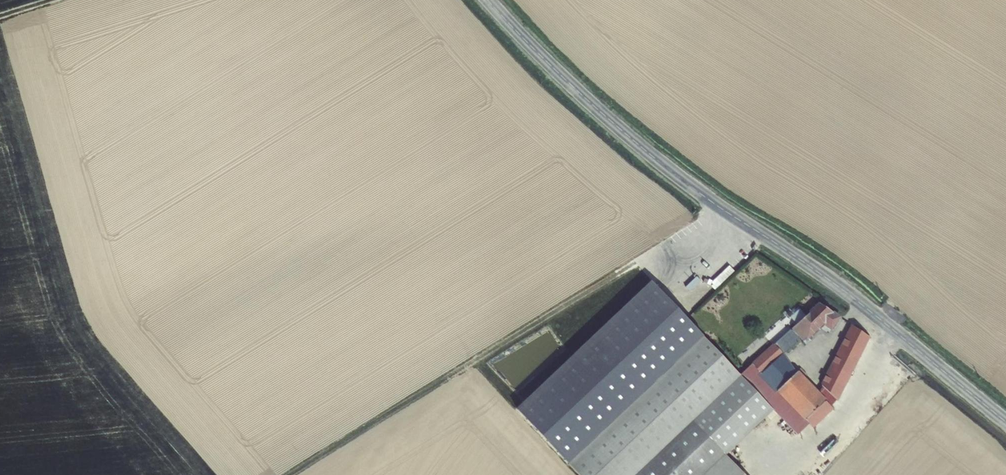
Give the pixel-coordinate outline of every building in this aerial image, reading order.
[(714,241),(721,244),(728,229),(720,226),(714,241)] [(722,284),(736,271),(730,265),(716,277),(722,284)] [(731,453),(699,420),(746,374),(656,282),(524,411),(586,474),(753,474),(731,453)] [(845,315),(826,301),(780,342),(789,352),(807,336),(810,339),(829,322),(837,328),(845,315)] [(842,397),(873,335),(856,323),(827,382),(842,397)] [(782,387),(801,368),(793,359),(789,352),(780,342),(758,362),(782,387)] [(747,372),(800,428),(802,431),(814,420),(782,387),(758,362),(747,372)] [(801,368),(782,387),(814,420),(818,424),(838,405),(837,404),(823,390),(801,368)] [(778,407),(746,374),(699,420),(731,453),(778,407)] [(823,390),(837,404),(842,397),(827,382),(823,390)]
